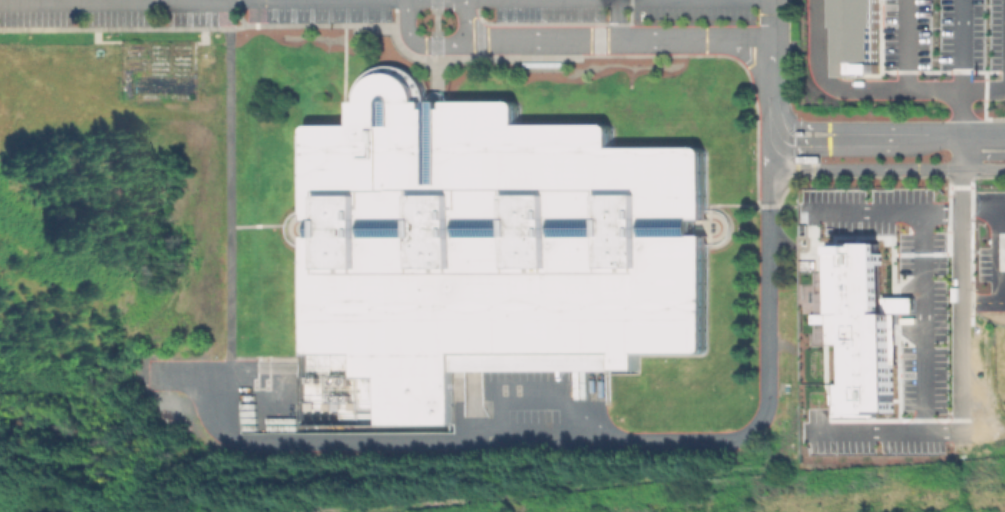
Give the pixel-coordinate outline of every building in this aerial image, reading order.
[(832,80),(832,0),(882,0),(882,80),(832,80)] [(638,353),(638,369),(450,369),(450,420),(307,420),(307,234),(313,234),(313,218),(307,219),(307,123),(353,123),(353,99),(356,85),(364,74),(375,66),(389,63),(403,66),(415,74),(422,85),(425,99),(426,95),(428,92),(432,89),(436,89),(440,89),(443,92),(445,95),(446,99),(519,99),(519,122),(613,122),(613,145),(705,145),(705,218),(694,218),(694,234),(705,233),(706,353),(638,353)] [(824,247),(825,344),(846,344),(847,382),(829,382),(829,413),(889,413),(888,313),(877,313),(877,246),(824,247)]
